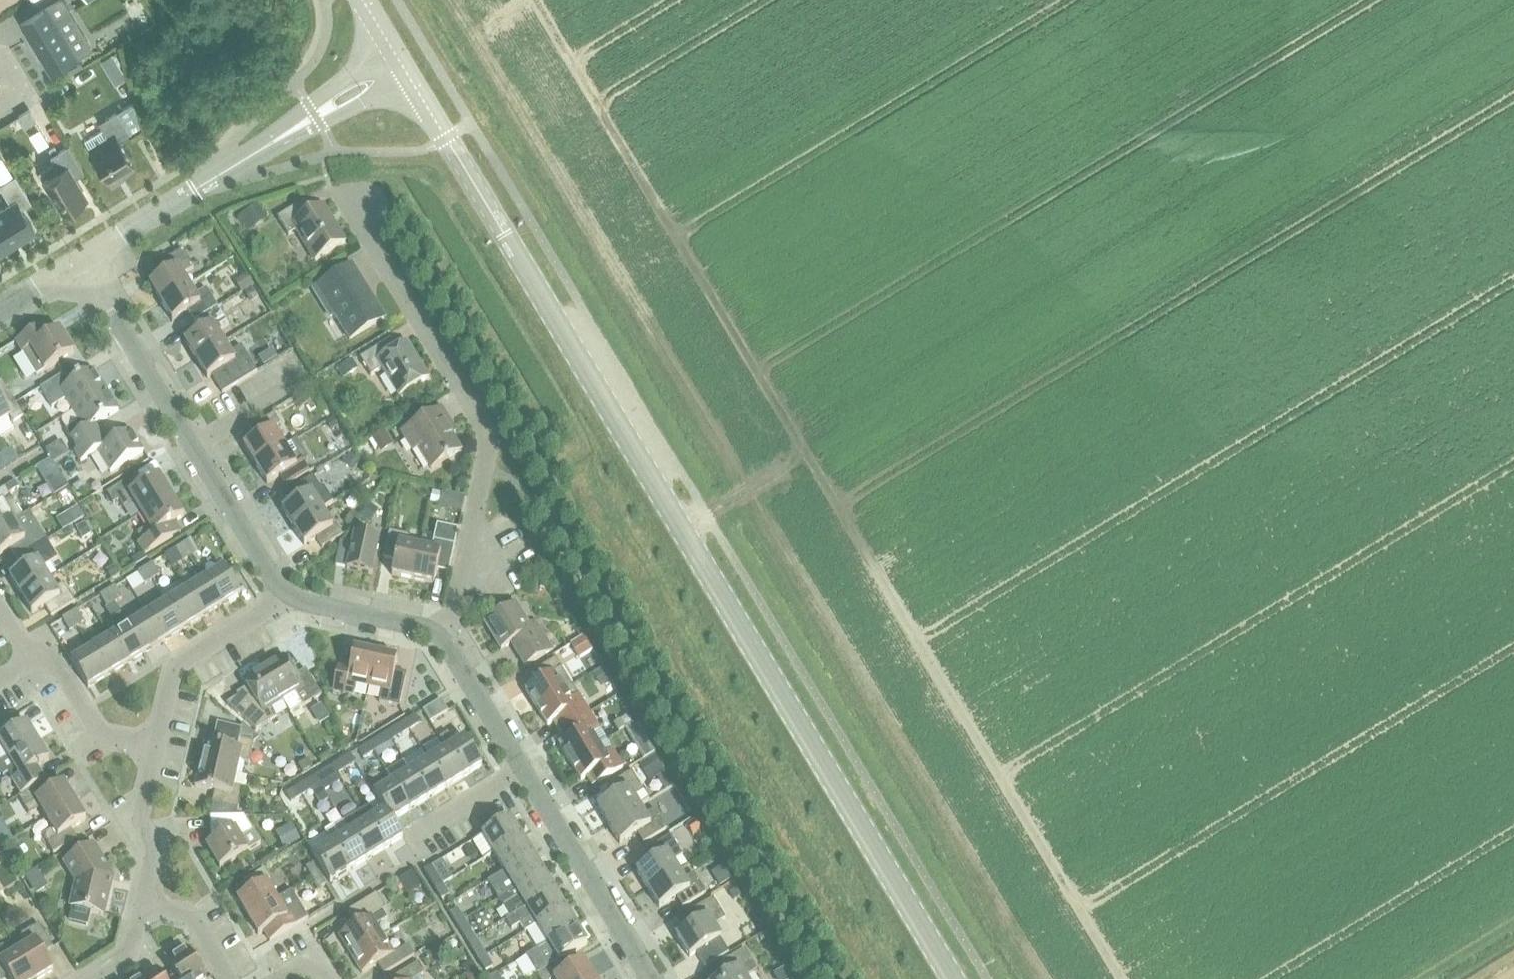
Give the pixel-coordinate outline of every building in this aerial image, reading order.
[(21,22),(50,72),(78,55),(56,18),(70,10),(64,0),(58,0),(21,22)] [(113,53),(101,60),(108,72),(120,65),(113,53)] [(29,109),(18,116),(24,127),(35,120),(29,109)] [(84,139),(89,147),(88,147),(111,185),(118,181),(115,176),(135,164),(121,140),(131,135),(117,112),(99,122),(103,128),(84,139)] [(54,161),(40,170),(45,179),(44,179),(64,213),(87,199),(74,179),(84,173),(68,145),(50,156),(54,161)] [(0,210),(0,252),(35,231),(21,207),(31,201),(15,175),(0,184),(0,186),(11,203),(0,210)] [(277,218),(288,236),(296,231),(315,261),(345,243),(322,205),(311,212),(304,201),(277,218)] [(258,206),(240,216),(248,232),(267,221),(258,206)] [(160,302),(188,285),(182,275),(193,268),(182,250),(158,265),(164,275),(149,284),(160,302)] [(349,339),(384,319),(352,266),(313,290),(330,317),(334,314),(349,339)] [(247,276),(235,283),(241,293),(253,286),(247,276)] [(188,285),(160,302),(172,321),(187,312),(193,322),(217,307),(206,289),(195,296),(188,285)] [(252,288),(244,293),(250,303),(258,298),(252,288)] [(217,307),(193,322),(200,332),(184,341),(196,360),(223,343),(217,333),(228,326),(217,307)] [(59,330),(50,336),(43,325),(15,343),(36,376),(73,353),(59,330)] [(428,378),(406,343),(396,350),(390,340),(359,358),(370,376),(382,369),(398,396),(428,378)] [(230,353),(223,343),(196,360),(207,378),(217,372),(220,378),(214,381),(222,394),(257,372),(241,346),(230,353)] [(268,354),(258,360),(263,368),(273,362),(268,354)] [(351,361),(337,369),(343,379),(357,371),(351,361)] [(72,411),(105,390),(93,370),(70,384),(63,374),(39,389),(51,408),(65,400),(72,411)] [(14,428),(11,424),(12,423),(23,417),(22,415),(16,405),(1,381),(0,382),(0,437),(14,428)] [(105,390),(72,411),(79,422),(65,431),(77,450),(101,435),(95,425),(118,411),(105,390)] [(22,400),(16,405),(22,415),(29,411),(22,400)] [(431,469),(460,451),(444,425),(449,422),(441,409),(401,433),(412,452),(418,448),(431,469)] [(255,465),(284,447),(273,429),(280,424),(273,414),(249,428),(256,439),(243,446),(255,465)] [(330,429),(337,425),(333,418),(326,422),(330,429)] [(101,435),(77,450),(74,452),(80,463),(97,452),(110,472),(143,452),(131,431),(108,446),(101,435)] [(371,439),(368,441),(373,450),(377,448),(381,454),(394,446),(384,431),(371,439)] [(284,447),(255,465),(266,484),(279,477),(285,487),(309,472),(303,462),(307,459),(295,440),(284,447)] [(349,455),(343,464),(354,472),(360,462),(349,455)] [(50,460),(48,461),(37,468),(45,481),(58,473),(50,460)] [(141,515),(171,496),(158,476),(141,486),(135,476),(106,494),(113,504),(118,501),(123,509),(133,503),(141,515)] [(313,477),(308,480),(288,492),(294,502),(282,509),(293,527),(321,510),(333,503),(324,489),(319,487),(313,477)] [(14,482),(5,488),(9,495),(18,489),(14,482)] [(16,506),(9,495),(5,488),(0,491),(0,530),(22,516),(16,506)] [(432,491),(429,504),(441,506),(444,493),(432,491)] [(171,496),(141,515),(148,527),(138,533),(143,541),(137,544),(144,555),(172,538),(166,527),(183,517),(171,496)] [(369,505),(360,519),(369,525),(378,511),(369,505)] [(78,506),(67,513),(74,524),(85,517),(78,506)] [(321,510),(293,527),(304,545),(315,538),(322,548),(342,535),(336,525),(332,527),(321,510)] [(0,530),(0,555),(9,550),(16,560),(46,541),(29,512),(22,516),(0,530)] [(351,512),(344,523),(352,528),(359,517),(351,512)] [(87,522),(76,529),(82,540),(94,533),(87,522)] [(419,548),(412,580),(433,584),(436,570),(448,573),(454,545),(458,529),(436,525),(433,541),(431,550),(419,548)] [(412,580),(419,548),(407,545),(409,536),(388,531),(382,558),(394,561),(391,575),(412,580)] [(340,542),(335,566),(346,568),(346,569),(371,574),(379,538),(354,533),(351,545),(340,542)] [(46,541),(16,560),(22,570),(9,577),(21,596),(48,579),(42,569),(58,559),(46,541)] [(183,545),(190,556),(197,552),(190,541),(183,545)] [(190,556),(183,545),(176,550),(182,561),(190,556)] [(176,550),(165,557),(171,568),(182,561),(176,550)] [(138,557),(132,560),(135,565),(141,562),(138,557)] [(153,564),(145,569),(152,580),(159,575),(153,564)] [(114,567),(107,571),(112,579),(119,575),(114,567)] [(224,568),(204,580),(221,606),(240,595),(224,568)] [(152,580),(145,569),(138,573),(145,584),(152,580)] [(55,589),(48,579),(21,596),(32,614),(44,607),(50,617),(74,602),(63,584),(55,589)] [(221,606),(204,580),(185,592),(201,618),(221,606)] [(115,587),(107,592),(114,603),(122,598),(115,587)] [(114,603),(107,592),(100,596),(107,607),(114,603)] [(201,618),(185,592),(166,603),(182,630),(201,618)] [(182,630),(166,603),(147,615),(164,642),(182,630)] [(552,649),(546,640),(535,621),(528,625),(514,604),(484,622),(500,650),(511,644),(524,666),(552,649)] [(69,615),(76,626),(84,622),(77,611),(69,615)] [(76,626),(69,615),(62,620),(69,631),(76,626)] [(147,615),(128,626),(145,653),(164,642),(147,615)] [(128,626),(110,638),(126,665),(145,653),(128,626)] [(583,637),(571,645),(579,658),(591,651),(583,637)] [(110,638),(91,650),(107,677),(126,665),(110,638)] [(368,687),(375,654),(353,649),(349,669),(337,667),(332,692),(352,697),(355,685),(368,687)] [(107,677),(91,650),(71,662),(87,689),(107,677)] [(397,659),(375,654),(368,687),(381,690),(379,702),(399,707),(406,673),(394,671),(397,659)] [(263,669),(282,701),(290,714),(321,695),(305,669),(295,675),(283,656),(263,669)] [(563,691),(572,686),(555,658),(531,673),(537,683),(525,690),(536,708),(563,691)] [(282,701),(263,669),(242,681),(248,690),(226,704),(255,730),(276,718),(270,709),(282,701)] [(602,669),(594,674),(600,685),(608,679),(602,669)] [(563,691),(536,708),(547,726),(559,718),(565,728),(589,713),(572,686),(563,691)] [(618,697),(603,705),(613,722),(627,714),(618,697)] [(440,700),(422,711),(429,723),(448,712),(440,700)] [(558,745),(569,763),(605,741),(589,713),(565,728),(570,737),(558,745)] [(415,716),(404,722),(409,730),(419,723),(415,716)] [(37,741),(26,723),(14,730),(8,720),(0,725),(0,745),(8,759),(37,741)] [(409,730),(404,722),(393,729),(398,736),(409,730)] [(205,744),(199,765),(236,774),(239,762),(248,764),(253,743),(259,738),(242,724),(241,729),(217,724),(212,745),(205,744)] [(637,724),(626,731),(642,759),(654,752),(637,724)] [(439,739),(446,750),(463,778),(481,767),(464,739),(454,744),(448,733),(439,739)] [(368,744),(373,752),(384,745),(379,737),(368,744)] [(36,767),(49,760),(37,741),(8,759),(0,764),(0,772),(3,777),(8,774),(21,795),(42,782),(45,780),(36,767)] [(605,741),(569,763),(580,781),(592,773),(598,783),(622,768),(605,741)] [(373,752),(368,744),(358,751),(362,758),(373,752)] [(446,750),(428,761),(445,789),(463,778),(446,750)] [(336,764),(332,766),(337,774),(340,772),(354,763),(350,755),(336,764)] [(655,756),(640,765),(651,782),(666,773),(655,756)] [(307,761),(297,766),(302,774),(312,769),(307,761)] [(385,772),(392,783),(409,811),(427,800),(410,772),(403,761),(385,772)] [(445,789),(428,761),(410,772),(427,800),(445,789)] [(236,774),(199,765),(194,787),(214,792),(212,803),(210,817),(236,817),(243,788),(234,786),(236,774)] [(322,773),(314,777),(323,790),(341,779),(337,774),(332,766),(322,773)] [(608,826),(639,807),(633,798),(643,792),(631,772),(607,787),(613,797),(597,807),(608,826)] [(314,777),(307,781),(312,789),(310,790),(320,806),(329,800),(323,790),(314,777)] [(297,788),(301,795),(310,790),(312,789),(307,781),(297,788)] [(46,819),(74,802),(63,783),(48,792),(42,782),(18,797),(29,815),(40,808),(46,819)] [(409,811),(392,783),(374,794),(384,811),(385,810),(392,821),(409,811)] [(301,795),(297,788),(286,794),(291,802),(301,795)] [(74,802),(46,819),(53,829),(42,836),(53,854),(77,839),(70,829),(86,820),(74,802)] [(385,810),(384,811),(375,817),(368,806),(360,811),(366,822),(384,850),(402,838),(392,821),(385,810)] [(644,816),(639,807),(608,826),(619,844),(636,834),(642,844),(666,829),(654,810),(644,816)] [(366,861),(384,850),(366,822),(360,811),(342,822),(349,833),(366,861)] [(216,840),(206,846),(219,867),(260,844),(243,817),(211,818),(210,830),(216,840)] [(483,860),(493,854),(521,836),(509,818),(471,841),(483,860)] [(695,821),(687,826),(693,837),(701,831),(700,829),(695,821)] [(292,824),(276,832),(284,849),(300,841),(292,824)] [(332,827),(324,832),(331,844),(348,872),(366,861),(349,833),(339,838),(332,827)] [(532,854),(521,836),(493,854),(504,871),(532,854)] [(647,890),(678,871),(672,862),(682,856),(670,836),(646,851),(653,861),(636,871),(647,890)] [(348,872),(331,844),(312,855),(329,883),(348,872)] [(93,846),(64,863),(76,883),(70,908),(72,908),(68,922),(87,927),(91,913),(103,915),(112,877),(93,846)] [(504,871),(487,882),(498,900),(543,872),(532,854),(504,871)] [(12,866),(17,874),(29,867),(24,859),(12,866)] [(311,879),(319,874),(313,863),(305,868),(311,879)] [(432,885),(440,881),(431,866),(423,871),(432,885)] [(720,886),(732,880),(725,866),(713,872),(720,886)] [(38,868),(25,876),(30,884),(43,877),(38,868)] [(248,917),(277,900),(266,881),(270,879),(264,869),(243,881),(249,891),(237,899),(248,917)] [(678,871),(647,890),(659,908),(675,898),(682,908),(705,894),(693,874),(683,880),(678,871)] [(554,890),(543,872),(498,900),(508,918),(554,890)] [(413,873),(398,882),(407,897),(422,887),(413,873)] [(319,874),(311,879),(318,890),(325,885),(319,874)] [(440,881),(432,885),(441,900),(448,895),(440,881)] [(733,884),(726,888),(734,900),(741,896),(735,887),(733,884)] [(565,908),(554,890),(508,918),(505,920),(511,930),(520,924),(525,932),(527,931),(536,925),(565,908)] [(277,900),(248,917),(258,935),(264,931),(270,942),(276,937),(305,921),(308,919),(291,891),(277,900)] [(345,913),(348,917),(354,927),(339,936),(350,955),(382,936),(376,926),(387,919),(382,910),(385,909),(376,894),(345,913)] [(685,930),(675,936),(689,958),(696,953),(705,969),(728,955),(718,939),(721,938),(714,926),(725,919),(713,899),(678,919),(685,930)] [(565,908),(536,925),(527,931),(538,949),(547,943),(575,926),(565,908)] [(456,925),(464,920),(457,909),(450,914),(456,925)] [(464,920),(456,925),(463,936),(470,931),(464,920)] [(17,952),(34,978),(40,978),(53,971),(43,954),(53,948),(38,924),(20,935),(27,946),(17,952)] [(560,961),(587,945),(575,926),(547,943),(538,949),(525,957),(536,975),(559,961),(560,961)] [(382,936),(350,955),(362,974),(377,964),(383,975),(414,956),(407,945),(393,954),(382,936)] [(478,961),(486,956),(479,945),(471,950),(478,961)] [(0,948),(0,978),(2,978),(7,976),(9,978),(34,978),(17,952),(9,957),(2,946),(0,948)] [(187,950),(167,962),(176,978),(174,978),(205,978),(187,950)] [(756,970),(744,950),(720,964),(726,975),(719,978),(746,978),(745,977),(756,970)] [(492,967),(486,956),(478,961),(485,971),(492,967)] [(536,975),(538,978),(553,978),(592,978),(593,978),(582,960),(566,971),(560,961),(559,961),(536,975)] [(470,961),(462,966),(466,973),(475,968),(470,961)] [(419,977),(425,973),(418,963),(391,978),(415,978),(419,977)] [(504,978),(520,978),(522,978),(515,966),(501,973),(504,978)] [(774,974),(777,978),(792,978),(784,967),(774,974)] [(140,978),(163,978),(157,969),(140,978)]
